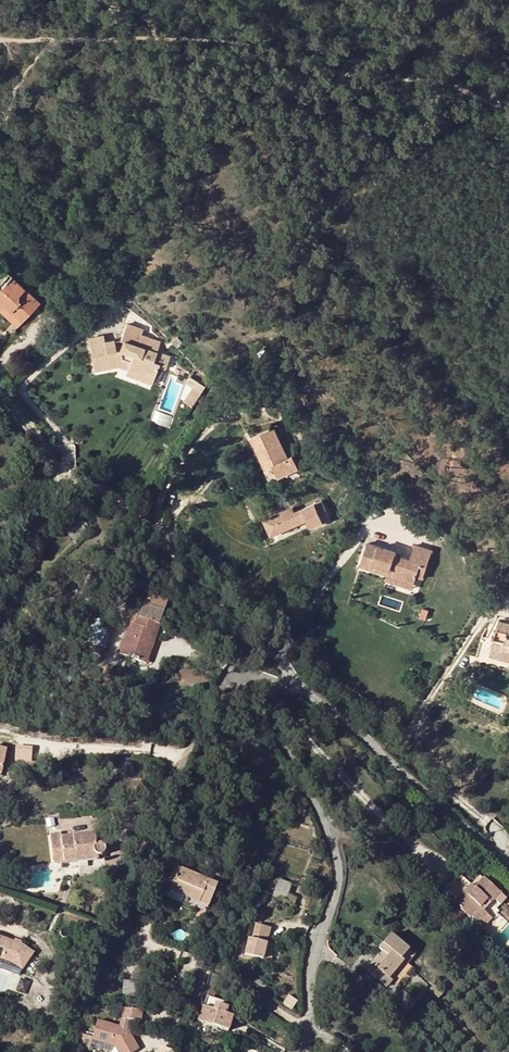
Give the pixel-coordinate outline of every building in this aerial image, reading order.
[(19,324),(37,305),(8,278),(0,287),(0,309),(1,308),(19,324)] [(14,329),(19,324),(1,308),(0,309),(0,316),(14,329)] [(110,345),(92,349),(91,342),(80,344),(83,361),(85,375),(109,371),(107,361),(113,360),(122,363),(118,374),(134,381),(136,377),(144,381),(148,371),(155,374),(159,365),(126,352),(133,337),(116,330),(110,345)] [(113,360),(107,361),(109,371),(118,374),(122,363),(113,360)] [(177,395),(168,409),(176,414),(184,400),(177,395)] [(238,444),(255,476),(262,472),(272,455),(259,432),(238,444)] [(283,458),(276,462),(272,455),(262,472),(268,484),(290,471),(283,458)] [(324,523),(316,505),(315,502),(293,512),(291,507),(267,518),(275,536),(308,521),(311,528),(324,523)] [(322,502),(316,505),(324,523),(330,520),(322,502)] [(372,576),(372,572),(342,568),(340,592),(369,595),(396,598),(397,591),(403,592),(407,563),(389,561),(387,577),(377,576),(372,576)] [(138,583),(131,592),(139,596),(145,588),(138,583)] [(368,601),(395,603),(396,598),(369,595),(368,601)] [(131,623),(120,654),(143,662),(153,631),(158,633),(161,626),(138,618),(135,625),(131,623)] [(499,661),(508,664),(508,629),(486,622),(481,639),(493,642),(489,656),(500,659),(499,661)] [(88,648),(104,648),(105,627),(88,627),(88,648)] [(153,631),(143,662),(147,663),(158,633),(153,631)] [(493,642),(481,639),(477,656),(499,661),(500,659),(489,656),(493,642)] [(226,694),(233,702),(241,695),(234,687),(226,694)] [(118,758),(119,772),(133,772),(133,758),(118,758)] [(51,835),(54,863),(76,861),(76,862),(98,860),(98,855),(99,856),(101,856),(102,855),(104,855),(105,854),(106,852),(107,850),(107,849),(106,847),(105,845),(104,844),(103,843),(101,843),(99,843),(98,843),(96,844),(95,833),(62,837),(61,834),(51,835)] [(179,869),(170,891),(209,907),(221,877),(209,872),(206,879),(179,869)] [(454,903),(471,919),(481,909),(484,911),(499,894),(483,879),(468,896),(464,893),(454,903)] [(459,921),(465,914),(454,903),(448,911),(459,921)] [(252,941),(248,940),(245,954),(270,960),(274,946),(267,944),(271,930),(256,926),(252,941)] [(366,970),(368,971),(377,979),(387,988),(392,982),(389,979),(404,961),(402,960),(409,950),(391,935),(380,949),(384,953),(380,958),(378,956),(366,970)] [(33,979),(46,961),(36,954),(3,942),(0,942),(0,967),(33,979)] [(372,986),(377,979),(368,971),(363,978),(372,986)] [(255,977),(252,982),(269,995),(273,990),(255,977)] [(225,1013),(223,1009),(225,1003),(213,998),(214,993),(209,991),(199,1023),(229,1032),(234,1016),(230,1015),(225,1013)] [(230,1015),(233,1005),(225,1003),(223,1009),(225,1013),(230,1015)] [(124,1011),(123,1021),(131,1022),(141,1024),(143,1013),(124,1011)] [(128,1031),(131,1022),(123,1021),(120,1029),(128,1031)] [(128,1031),(98,1023),(93,1041),(115,1048),(117,1051),(138,1051),(139,1051),(128,1031)]
